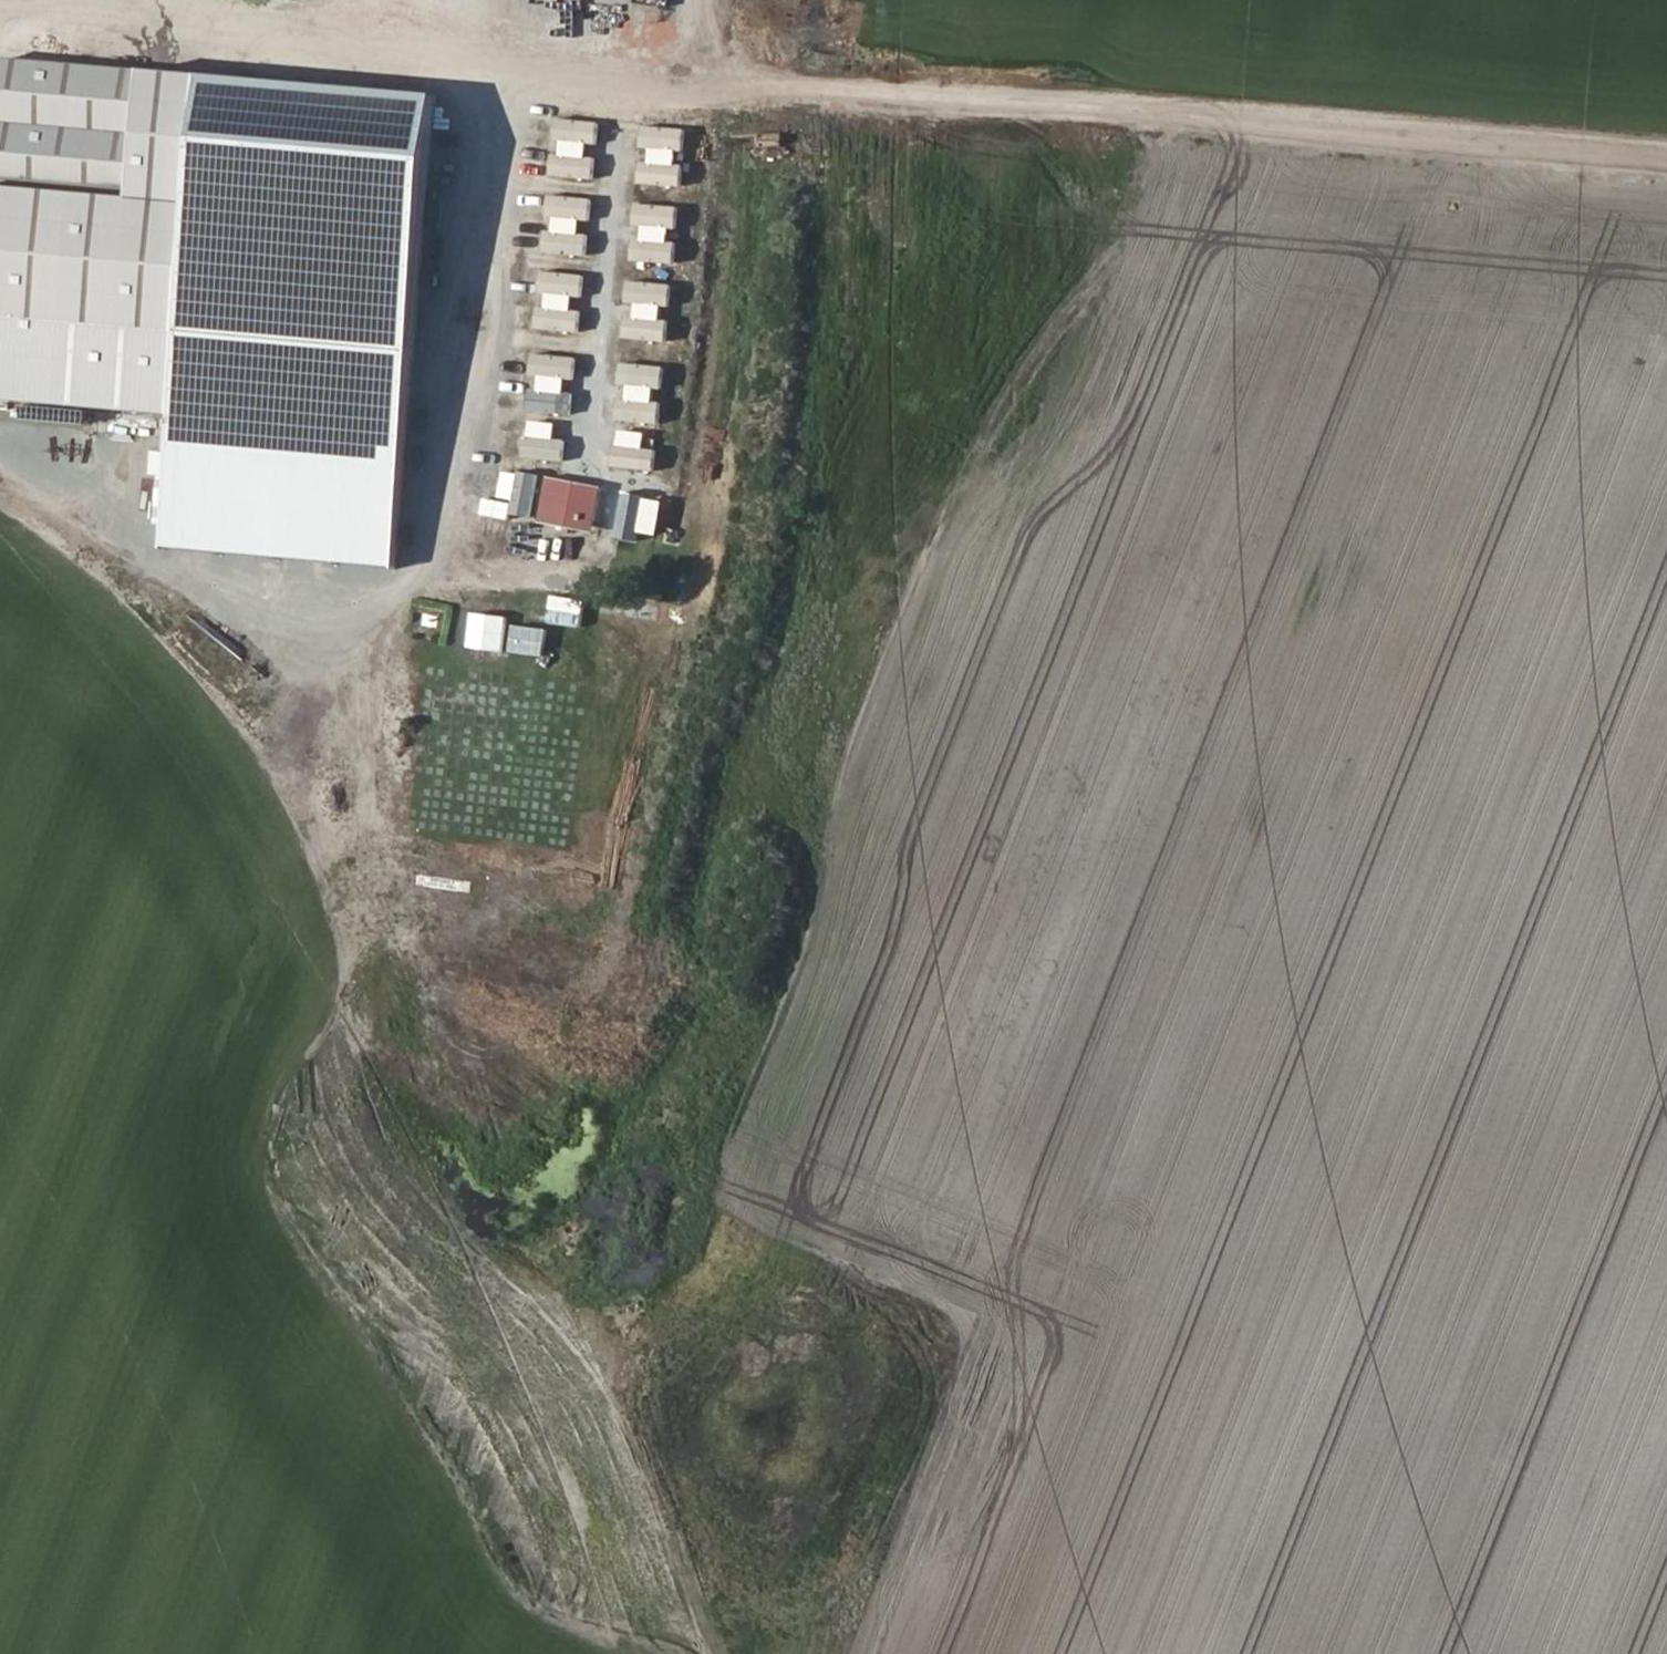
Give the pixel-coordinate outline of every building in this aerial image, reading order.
[(0,64),(0,321),(170,336),(191,82),(0,64)] [(596,531),(601,485),(544,479),(539,525),(596,531)]
